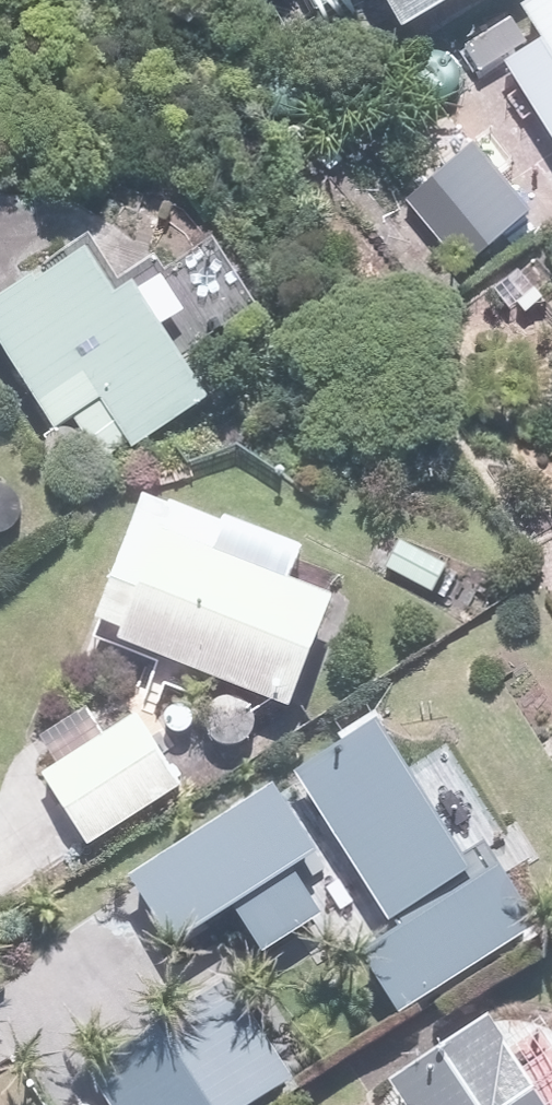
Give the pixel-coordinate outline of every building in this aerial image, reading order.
[(410,11),(429,0),(404,0),(410,11)] [(505,56),(551,129),(551,0),(526,0),(546,30),(505,56)] [(474,144),(411,199),(468,264),(532,209),(474,144)] [(0,290),(0,339),(55,424),(95,399),(126,446),(209,393),(102,225),(0,290)] [(144,490),(89,618),(284,702),(328,600),(211,549),(222,523),(144,490)] [(128,711),(47,771),(98,840),(179,780),(128,711)] [(298,770),(398,926),(364,947),(399,1003),(533,919),(497,863),(473,878),(374,722),(298,770)] [(277,781),(133,872),(176,940),(228,906),(257,951),(321,911),(292,866),(320,849),(277,781)] [(91,1071),(112,1104),(238,1104),(276,1081),(219,991),(91,1071)] [(412,1104),(544,1104),(491,1022),(401,1079),(417,1102),(412,1104)]
